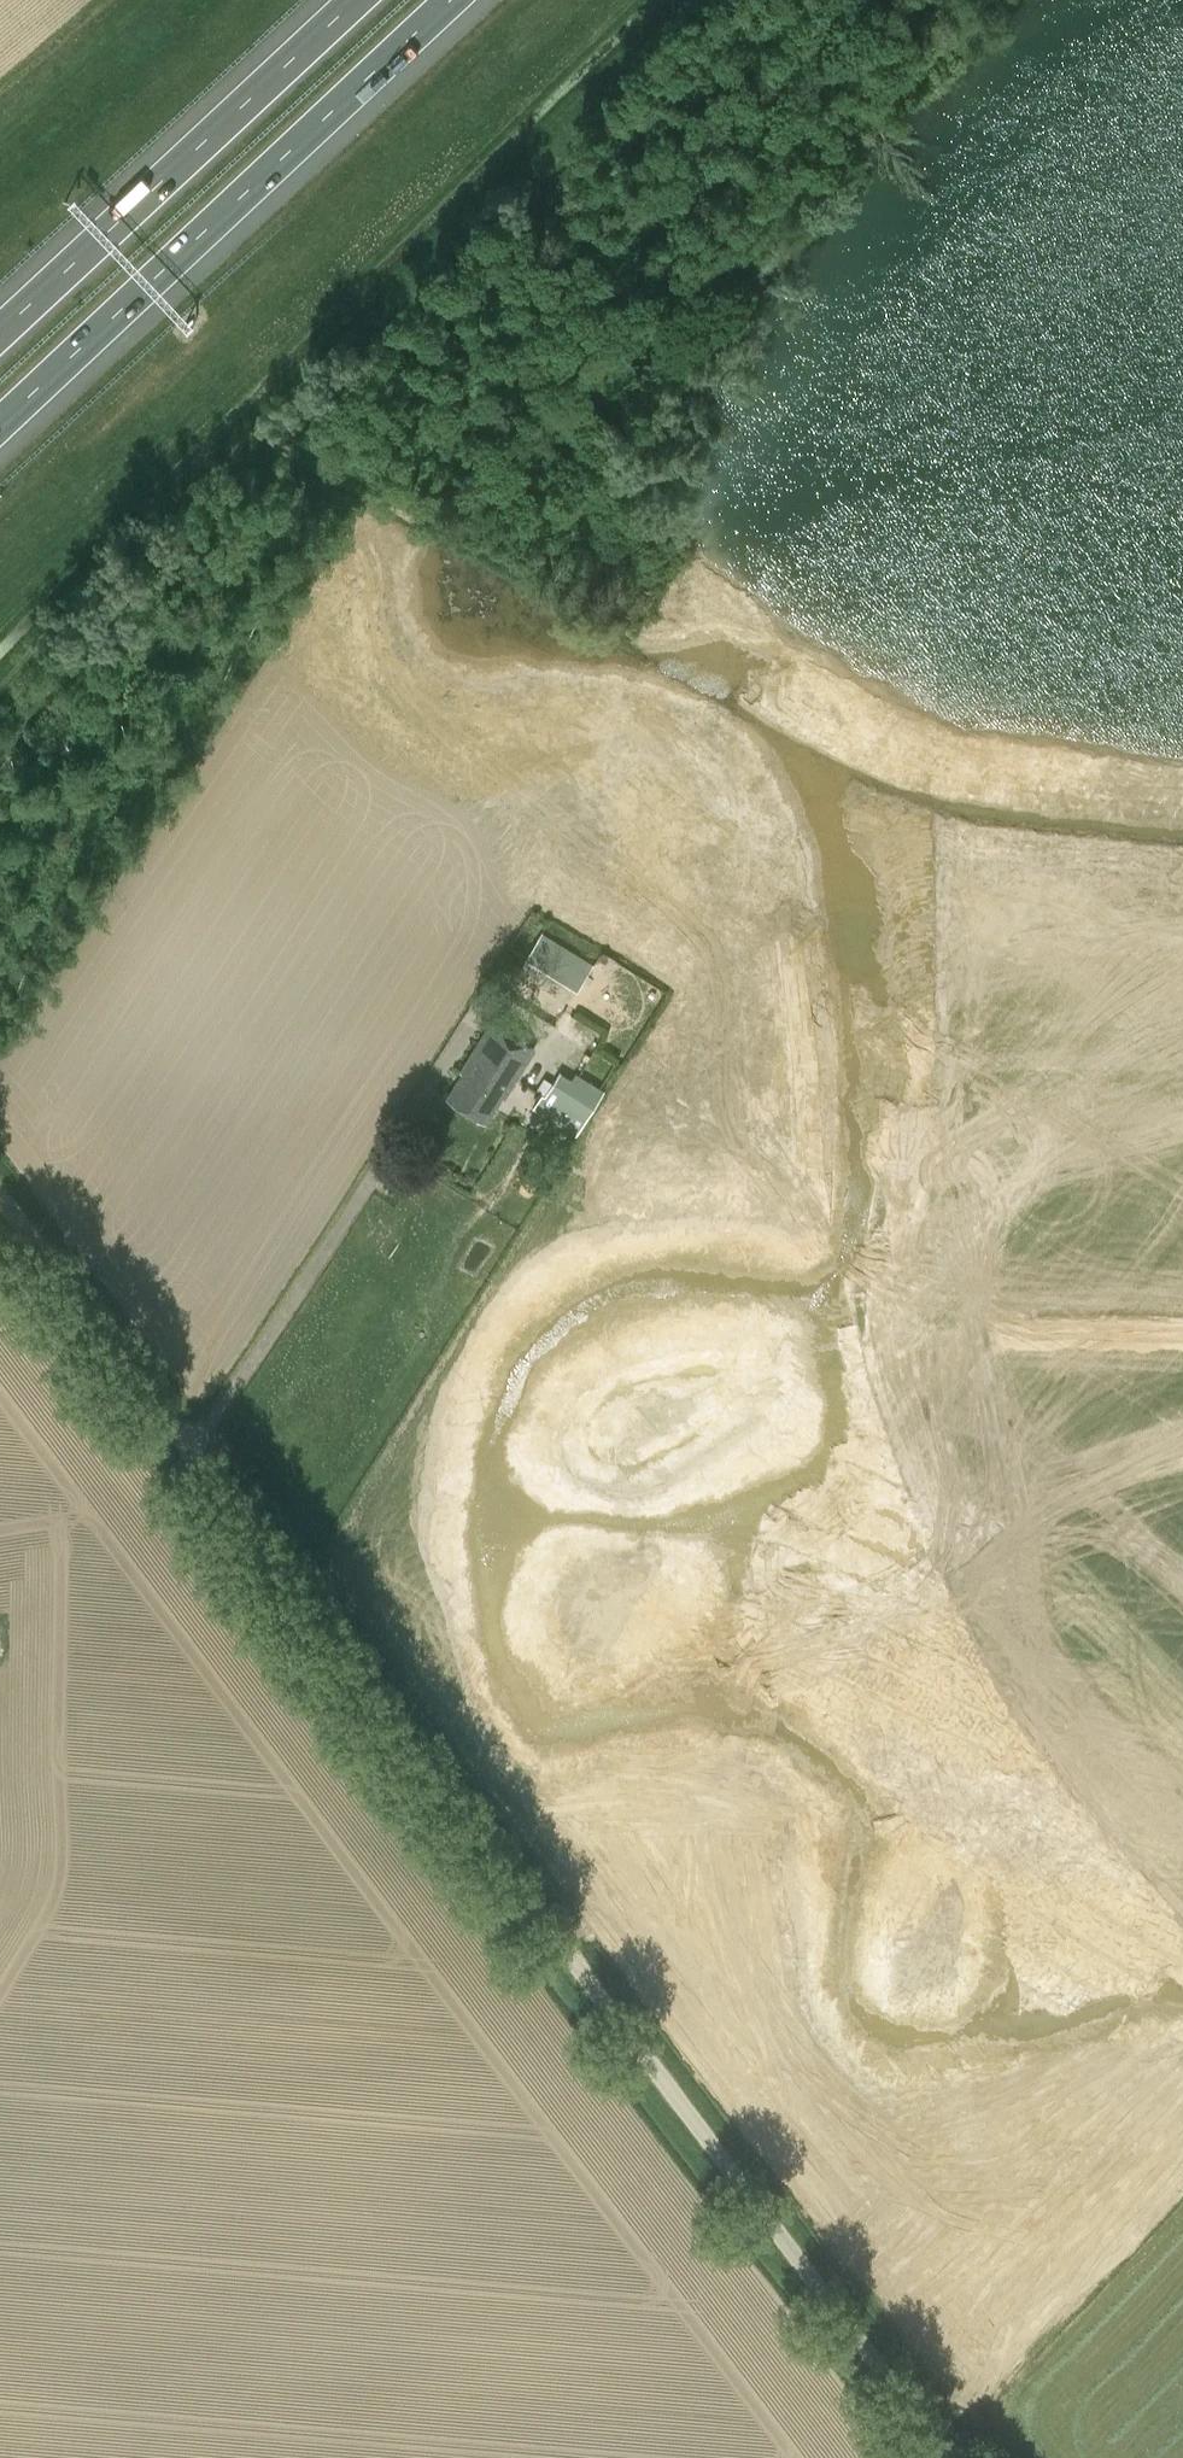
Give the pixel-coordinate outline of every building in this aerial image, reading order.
[(527,958),(578,989),(594,962),(543,931),(527,958)] [(504,1097),(534,1050),(491,1023),(461,1070),(463,1072),(448,1096),(487,1120),(494,1109),(502,1096),(504,1097)] [(543,1092),(533,1108),(546,1116),(543,1122),(556,1130),(559,1125),(576,1135),(604,1090),(600,1087),(576,1073),(573,1078),(560,1070),(546,1094),(543,1092)]
